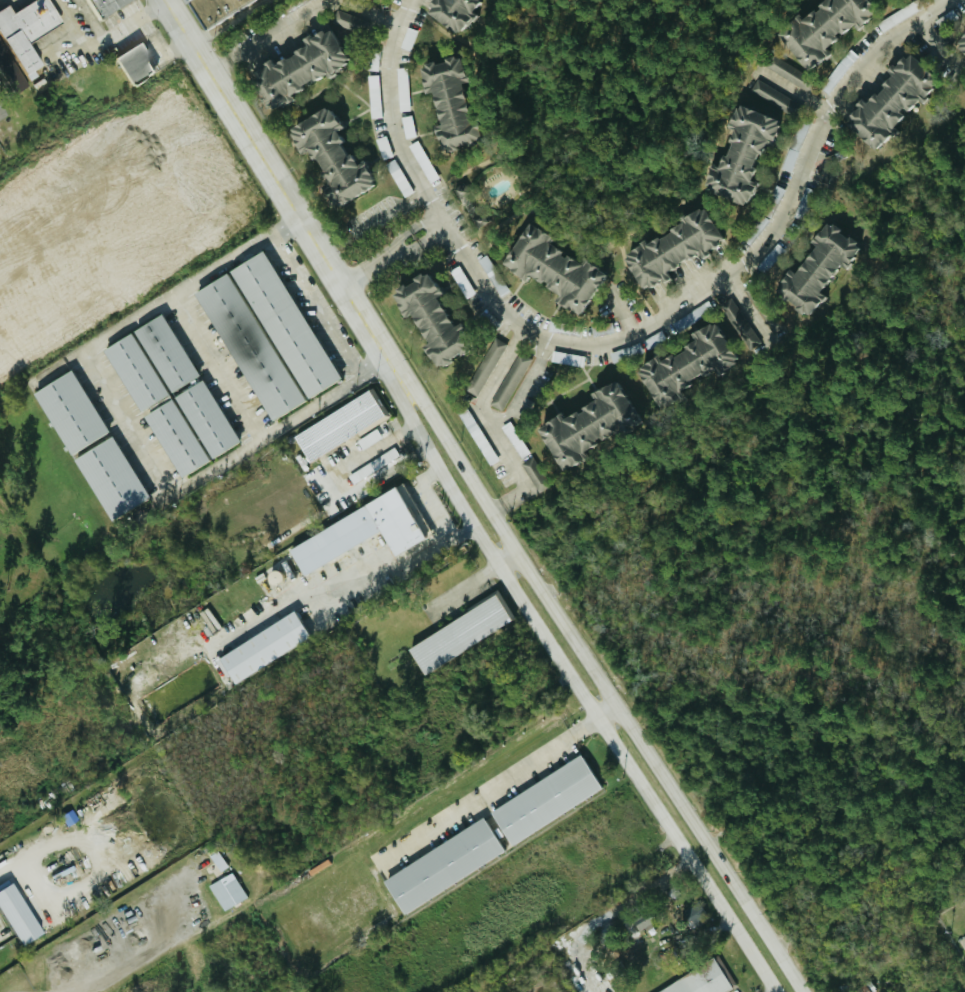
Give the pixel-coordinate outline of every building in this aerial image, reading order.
[(42,0),(29,0),(5,13),(1,6),(0,7),(0,88),(5,97),(26,86),(20,75),(34,67),(22,44),(56,26),(42,0)] [(90,20),(126,0),(79,0),(90,20)] [(205,30),(253,0),(187,0),(205,30)] [(419,14),(455,37),(470,14),(466,12),(473,0),(428,0),(419,14)] [(797,73),(823,58),(817,47),(849,28),(850,29),(872,16),(862,0),(819,0),(812,4),(814,9),(773,32),(797,73)] [(367,24),(334,9),(328,23),(362,37),(367,24)] [(964,27),(949,48),(964,60),(964,28),(964,27)] [(250,78),(269,107),(319,73),(322,78),(344,64),(321,30),(250,78)] [(148,74),(133,44),(108,56),(123,86),(148,74)] [(934,82),(897,56),(861,105),(854,99),(842,116),(850,122),(843,130),(871,150),(900,111),(902,113),(911,100),(917,105),(934,82)] [(433,149),(475,142),(471,121),(463,122),(452,57),(437,59),(438,63),(413,67),(417,94),(426,92),(432,126),(429,127),(433,149)] [(792,85),(788,91),(802,100),(813,83),(773,57),(766,68),(792,85)] [(777,118),(781,113),(790,118),(798,105),(755,79),(743,98),(777,118)] [(742,207),(750,182),(745,180),(758,143),(767,146),(776,121),(731,106),(724,128),(728,129),(724,143),(715,166),(707,163),(697,192),(742,207)] [(371,187),(357,161),(349,165),(343,153),(338,156),(333,145),(335,143),(330,132),(333,130),(321,107),(279,130),(293,156),(301,151),(319,186),(316,188),(328,210),(371,187)] [(719,242),(698,208),(616,258),(637,293),(665,276),(662,272),(694,253),(696,257),(719,242)] [(767,295),(805,316),(818,294),(816,293),(832,264),(841,270),(856,243),(819,222),(806,244),(808,245),(791,274),(782,269),(767,295)] [(495,266),(521,282),(524,278),(553,295),(548,303),(574,319),(601,273),(579,260),(576,266),(547,248),(551,242),(521,224),(495,266)] [(260,250),(226,270),(300,400),(334,381),(260,250)] [(190,292),(264,423),(298,403),(224,273),(190,292)] [(464,351),(453,326),(445,330),(431,297),(432,297),(422,275),(384,291),(396,319),(405,315),(429,370),(450,361),(449,358),(464,351)] [(762,319),(769,334),(782,328),(775,313),(762,319)] [(193,377),(158,314),(129,331),(164,394),(193,377)] [(651,406),(711,372),(713,375),(736,361),(722,337),(723,336),(714,320),(688,335),(691,339),(678,347),(679,349),(655,363),(651,357),(630,369),(651,406)] [(134,413),(162,397),(128,334),(99,349),(134,413)] [(504,344),(491,337),(460,391),(473,398),(504,344)] [(486,405),(498,412),(528,360),(516,353),(486,405)] [(29,393),(64,456),(103,434),(68,371),(29,393)] [(174,479),(205,462),(204,460),(234,445),(199,380),(168,397),(169,399),(140,415),(174,479)] [(552,473),(581,460),(577,450),(641,423),(633,404),(627,407),(619,387),(614,389),(611,382),(587,392),(591,401),(575,408),(576,411),(553,421),(552,418),(533,427),(552,473)] [(384,417),(368,390),(288,436),(304,463),(384,417)] [(71,458),(104,522),(144,501),(110,437),(71,458)] [(377,535),(388,557),(419,542),(393,491),(283,547),(297,575),(377,535)] [(402,648),(418,675),(510,622),(494,595),(402,648)] [(305,640),(290,613),(213,658),(228,684),(305,640)] [(505,844),(598,790),(577,755),(485,810),(505,844)] [(377,878),(397,913),(500,854),(480,819),(377,878)] [(247,899),(234,873),(210,884),(222,911),(247,899)] [(15,881),(0,890),(0,910),(22,947),(46,933),(15,881)] [(729,991),(712,959),(653,991),(727,991),(729,991)]
